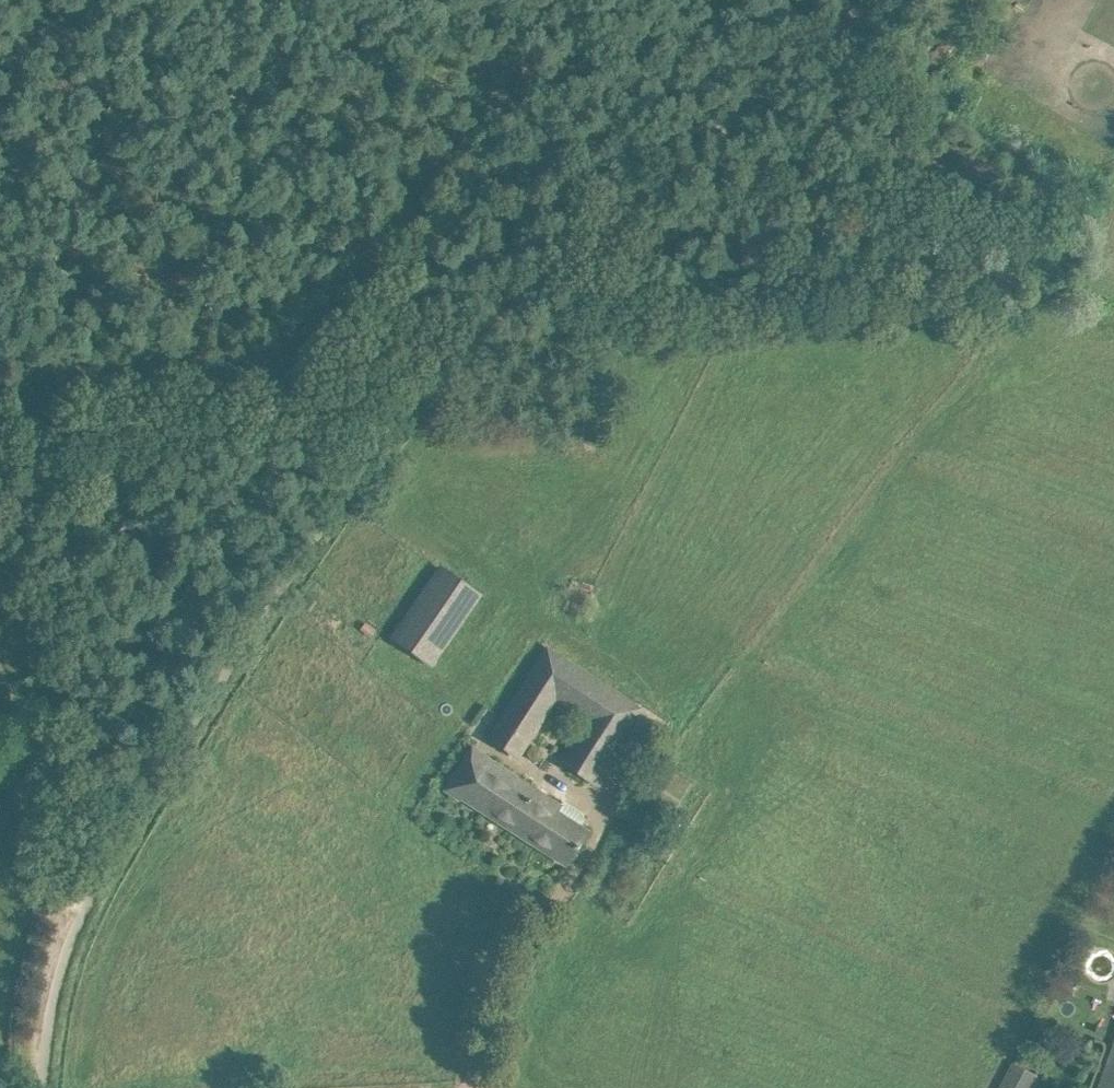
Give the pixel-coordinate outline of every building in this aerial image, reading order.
[(390,636),(389,638),(390,639),(431,668),(481,596),(482,595),(439,565),(390,636)] [(643,708),(547,646),(486,739),(518,760),(556,702),(587,722),(560,763),(593,784),(643,708)] [(466,753),(442,790),(565,870),(589,833),(579,827),(583,822),(581,813),(565,803),(556,805),(469,748),(466,753)] [(1103,1087),(1113,1087),(1113,1058),(1103,1087)] [(1023,1081),(1009,1074),(1002,1087),(1019,1087),(1023,1081)]
